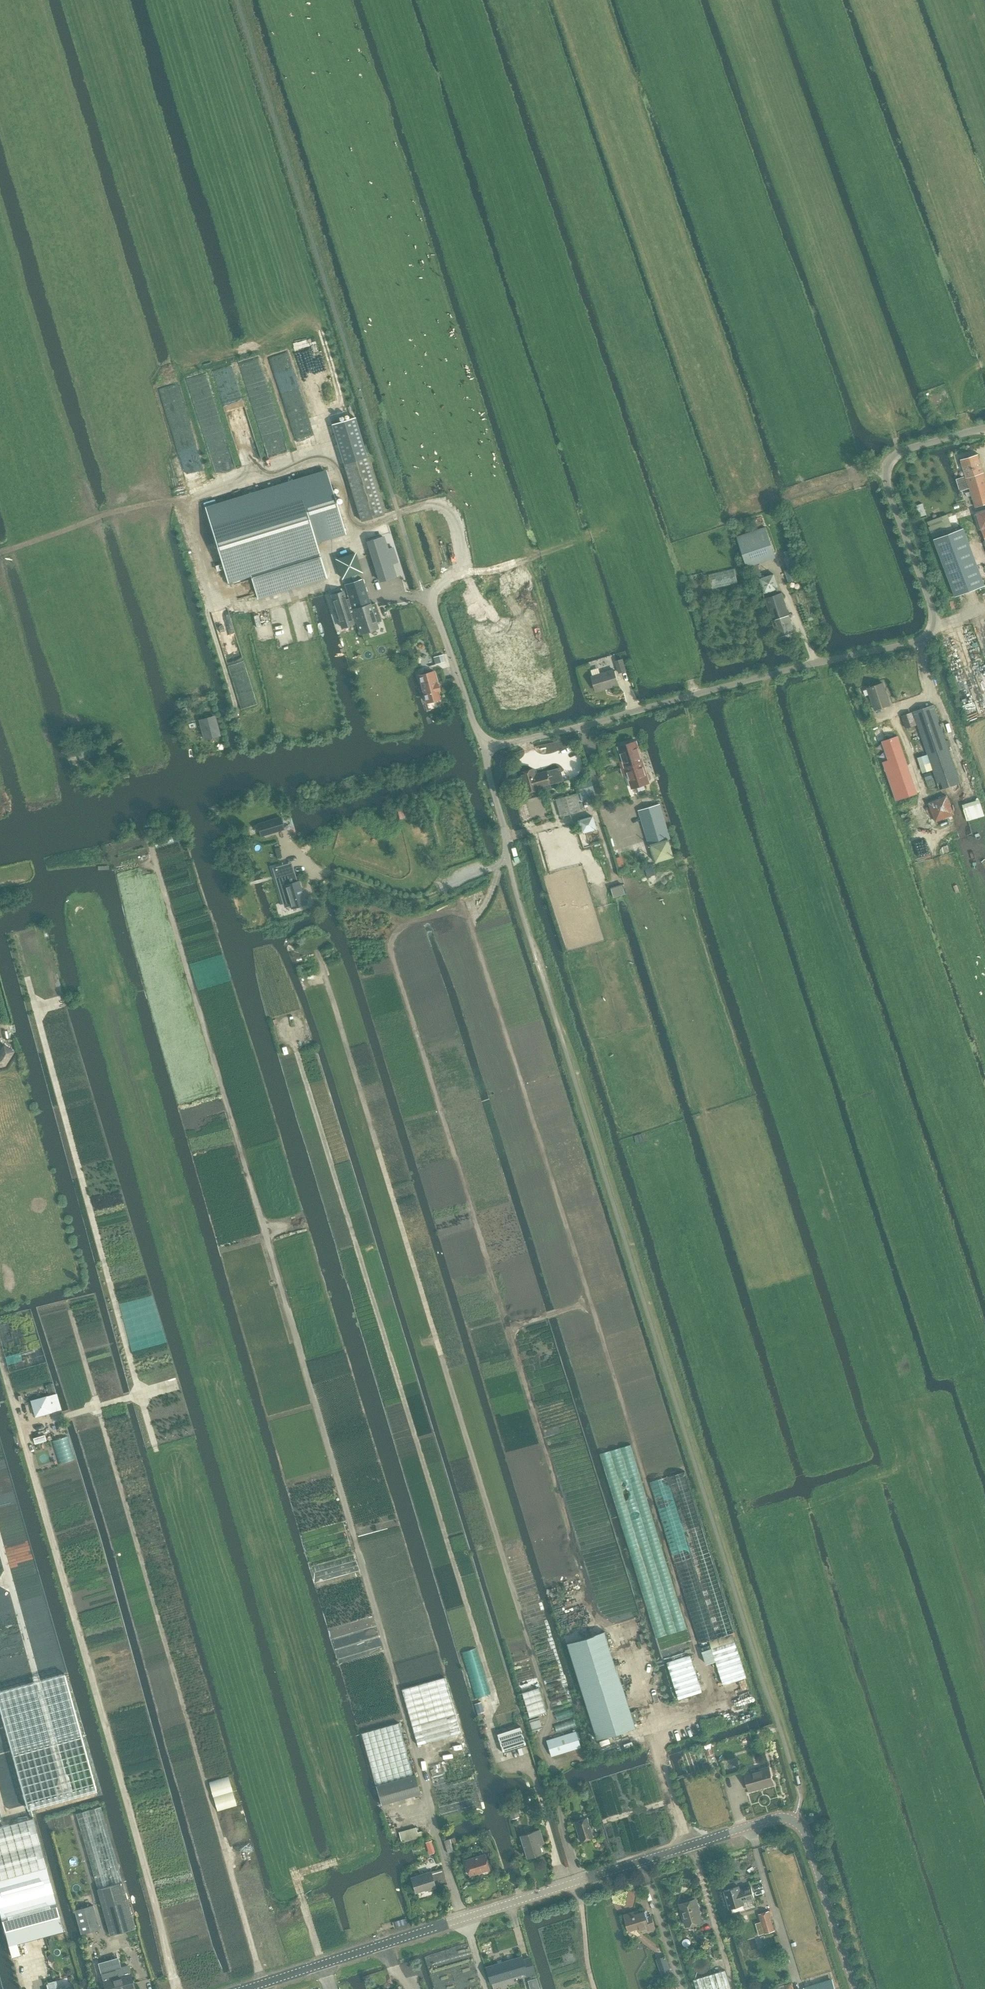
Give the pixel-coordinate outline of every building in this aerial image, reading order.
[(354,418),(332,424),(361,521),(384,514),(359,431),(355,417),(354,418)] [(960,491),(969,488),(975,507),(984,504),(984,477),(978,455),(961,460),(966,476),(956,479),(960,491)] [(326,472),(206,509),(229,583),(251,576),(258,599),(326,578),(315,541),(344,532),(326,472)] [(947,514),(928,521),(934,539),(953,532),(947,514)] [(765,527),(737,536),(745,562),(774,553),(765,527)] [(964,529),(934,540),(955,596),(984,585),(964,529)] [(383,536),(368,541),(380,581),(395,576),(391,564),(397,562),(392,547),(387,549),(383,536)] [(788,569),(785,570),(789,581),(803,576),(793,549),(784,552),(786,557),(784,558),(788,569)] [(341,578),(362,572),(355,551),(334,557),(341,578)] [(734,568),(709,574),(714,589),(738,583),(734,568)] [(343,591),(331,595),(341,627),(353,624),(353,623),(356,621),(360,634),(378,628),(376,622),(381,621),(375,604),(370,605),(362,578),(345,584),(349,599),(345,600),(343,591)] [(770,616),(766,618),(768,626),(774,624),(778,637),(795,632),(782,593),(765,598),(770,616)] [(443,655),(433,657),(435,664),(445,661),(443,655)] [(615,661),(619,673),(626,671),(622,659),(615,661)] [(614,670),(592,676),(597,691),(618,685),(614,670)] [(424,694),(423,696),(424,699),(426,700),(427,702),(440,698),(438,690),(439,690),(438,683),(437,683),(434,671),(419,675),(424,694)] [(868,688),(875,710),(890,704),(883,683),(868,688)] [(934,705),(913,712),(927,754),(933,770),(939,790),(960,783),(934,705)] [(912,714),(903,717),(906,728),(916,725),(912,714)] [(200,719),(205,739),(219,736),(214,716),(200,719)] [(898,736),(882,741),(889,760),(883,762),(885,768),(906,761),(898,736)] [(625,766),(625,767),(642,762),(636,742),(636,741),(618,747),(619,747),(625,766)] [(625,766),(621,768),(624,776),(627,774),(632,788),(649,783),(648,780),(650,780),(651,778),(650,775),(648,774),(647,775),(642,762),(625,767),(625,766)] [(532,769),(519,772),(526,799),(540,796),(538,792),(550,788),(549,784),(563,780),(559,768),(534,775),(532,769)] [(578,793),(555,799),(560,817),(581,812),(580,809),(583,808),(581,800),(595,796),(591,780),(590,780),(576,784),(578,793)] [(639,811),(645,832),(666,826),(660,804),(639,811)] [(592,816),(578,820),(581,833),(595,828),(592,816)] [(261,836),(284,829),(280,817),(257,824),(261,836)] [(645,832),(649,845),(650,845),(655,862),(674,857),(669,839),(670,839),(666,826),(645,832)] [(284,884),(291,909),(307,904),(299,879),(284,884)] [(14,1052),(3,1044),(0,1049),(0,1068),(5,1067),(14,1052)] [(55,1394),(31,1400),(35,1416),(60,1409),(55,1394)] [(45,1435),(33,1438),(35,1444),(46,1440),(45,1435)] [(59,1464),(75,1459),(68,1436),(51,1441),(54,1448),(59,1464)] [(605,1631),(566,1643),(596,1739),(634,1727),(605,1631)] [(709,1641),(711,1648),(723,1685),(746,1678),(734,1641),(732,1634),(709,1641)] [(667,1663),(679,1699),(702,1692),(690,1655),(667,1663)] [(0,1691),(0,1709),(27,1809),(30,1818),(33,1817),(30,1808),(96,1791),(64,1674),(40,1681),(34,1682),(0,1691)] [(401,1689),(412,1726),(417,1745),(460,1733),(444,1677),(401,1689)] [(538,1687),(522,1692),(529,1717),(546,1712),(538,1687)] [(481,1702),(475,1704),(478,1713),(484,1711),(481,1702)] [(12,1957),(13,1956),(20,1954),(17,1942),(40,1936),(63,1929),(33,1817),(30,1818),(27,1809),(0,1709),(0,1914),(12,1957)] [(529,1720),(532,1731),(541,1728),(538,1717),(529,1720)] [(360,1733),(375,1786),(414,1775),(399,1722),(360,1733)] [(497,1734),(503,1753),(526,1745),(520,1726),(497,1734)] [(546,1740),(551,1756),(580,1747),(574,1730),(546,1740)] [(761,1738),(753,1740),(756,1752),(764,1750),(761,1738)] [(744,1773),(749,1791),(773,1784),(769,1767),(744,1773)] [(415,1774),(414,1775),(375,1786),(381,1805),(420,1794),(415,1774)] [(228,1776),(209,1782),(217,1811),(236,1805),(228,1776)] [(76,1813),(87,1854),(111,1936),(136,1928),(115,1854),(101,1806),(76,1813)] [(508,1812),(510,1819),(518,1816),(515,1809),(508,1812)] [(574,1822),(580,1841),(592,1837),(586,1818),(574,1822)] [(398,1832),(401,1843),(423,1836),(422,1831),(417,1832),(415,1827),(398,1832)] [(520,1836),(526,1854),(527,1857),(537,1854),(541,1853),(537,1839),(541,1838),(539,1830),(520,1836)] [(443,1841),(447,1853),(453,1851),(450,1843),(455,1842),(454,1838),(443,1841)] [(465,1860),(469,1875),(489,1869),(484,1854),(465,1860)] [(411,1878),(415,1892),(435,1886),(430,1871),(411,1878)] [(754,1898),(751,1886),(739,1889),(739,1886),(724,1891),(729,1908),(744,1904),(743,1901),(754,1898)] [(679,1904),(686,1926),(701,1921),(695,1899),(679,1904)] [(75,1911),(81,1934),(100,1929),(93,1906),(75,1911)] [(769,1911),(759,1914),(761,1922),(757,1924),(761,1936),(775,1931),(769,1911)] [(646,1917),(644,1912),(634,1915),(633,1912),(624,1914),(629,1931),(637,1928),(638,1931),(648,1928),(649,1931),(655,1929),(651,1916),(646,1917)] [(405,1919),(394,1922),(396,1927),(408,1924),(406,1918),(405,1919)] [(683,1941),(683,1943),(683,1945),(685,1946),(687,1947),(689,1946),(690,1944),(691,1942),(690,1940),(688,1939),(686,1938),(684,1939),(683,1941)] [(46,1959),(51,1963),(55,1958),(50,1954),(46,1959)] [(521,1956),(486,1966),(490,1982),(525,1972),(527,1977),(534,1974),(530,1957),(522,1959),(521,1956)] [(672,1975),(668,1965),(660,1968),(663,1978),(672,1975)] [(695,1988),(729,1988),(724,1971),(693,1980),(695,1988)] [(106,1988),(134,1988),(129,1973),(103,1980),(106,1988)] [(528,1981),(531,1988),(539,1986),(536,1978),(528,1981)]
